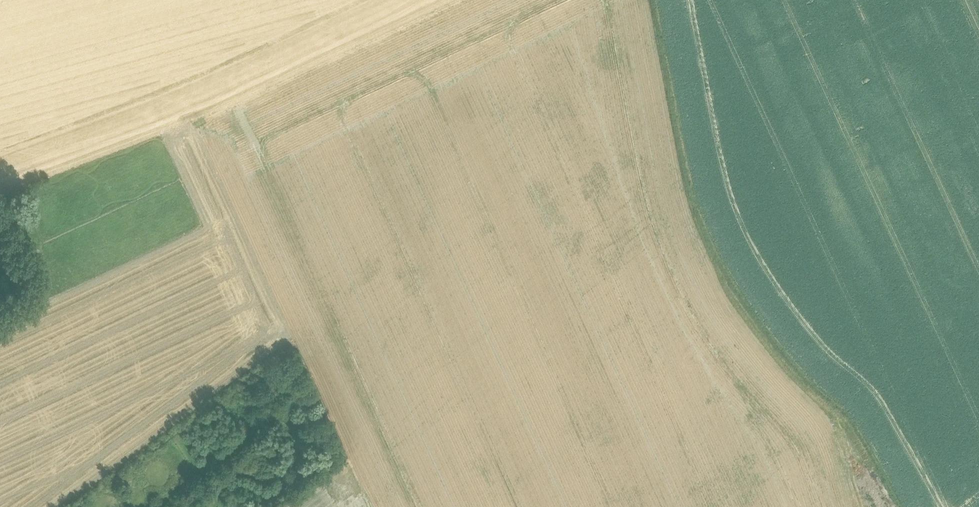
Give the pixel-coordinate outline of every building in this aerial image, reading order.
[(5,257),(1,258),(6,267),(10,266),(5,257)]
